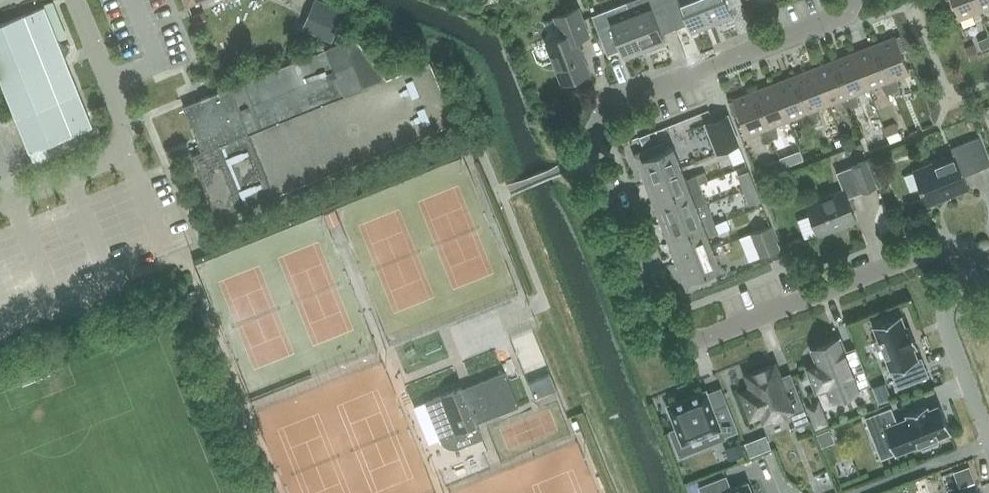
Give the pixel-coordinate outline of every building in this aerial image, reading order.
[(675,28),(664,0),(631,0),(626,2),(645,50),(666,42),(662,33),(675,28)] [(703,0),(664,0),(675,28),(688,23),(691,32),(712,24),(703,0)] [(712,24),(733,16),(729,7),(742,2),(741,0),(703,0),(712,24)] [(980,10),(976,0),(952,0),(959,18),(980,10)] [(980,10),(988,7),(988,0),(976,0),(980,10)] [(624,58),(645,50),(626,2),(592,15),(608,54),(621,49),(624,58)] [(326,3),(313,33),(331,41),(344,11),(326,3)] [(92,125),(65,58),(70,46),(58,41),(44,6),(0,24),(0,78),(16,118),(30,150),(92,125)] [(562,83),(590,72),(577,39),(589,35),(579,7),(554,17),(562,37),(546,43),(562,83)] [(204,11),(193,15),(198,25),(208,21),(204,11)] [(875,45),(893,91),(899,89),(897,77),(909,72),(901,51),(905,49),(900,35),(875,45)] [(387,77),(354,36),(344,40),(212,93),(183,105),(202,152),(194,156),(217,216),(454,121),(429,60),(387,77)] [(978,41),(981,49),(988,46),(988,37),(978,41)] [(887,94),(893,91),(875,45),(855,52),(868,88),(880,83),(887,94)] [(974,45),(966,48),(970,59),(979,56),(974,45)] [(859,105),(857,92),(868,88),(855,52),(834,60),(852,107),(853,107),(859,105)] [(847,110),(852,107),(834,60),(814,68),(828,103),(840,99),(847,110)] [(816,108),(828,103),(814,68),(794,76),(813,123),(819,120),(816,108)] [(806,125),(813,123),(794,76),(774,84),(788,119),(800,115),(806,125)] [(776,124),(788,119),(774,84),(754,91),(772,138),(778,136),(776,124)] [(766,141),(772,138),(754,91),(729,101),(734,115),(739,114),(747,135),(759,130),(766,141)] [(859,105),(853,107),(857,118),(865,115),(861,104),(859,105)] [(730,121),(708,130),(717,153),(739,144),(730,121)] [(895,123),(884,128),(890,143),(901,138),(895,123)] [(884,128),(864,136),(870,151),(890,143),(884,128)] [(649,134),(641,137),(643,144),(652,141),(649,134)] [(968,188),(963,175),(988,165),(988,163),(978,137),(951,148),(954,155),(913,172),(926,204),(968,188)] [(667,149),(664,142),(634,154),(645,181),(680,167),(672,147),(667,149)] [(799,150),(792,153),(795,162),(803,159),(799,150)] [(867,159),(852,165),(836,171),(843,188),(806,203),(818,234),(856,219),(848,197),(877,185),(867,159)] [(779,160),(767,165),(770,173),(782,168),(779,160)] [(685,179),(680,167),(645,181),(653,201),(700,183),(696,175),(685,179)] [(743,189),(755,185),(749,170),(738,174),(743,189)] [(773,178),(761,183),(766,196),(778,191),(773,178)] [(707,203),(700,183),(653,201),(660,221),(707,203)] [(755,185),(743,189),(749,204),(761,200),(755,185)] [(715,223),(707,203),(660,221),(668,241),(715,223)] [(335,210),(324,214),(329,228),(340,223),(335,210)] [(715,223),(668,241),(676,261),(712,248),(707,236),(719,232),(715,223)] [(770,225),(750,232),(760,256),(780,248),(770,225)] [(720,268),(712,248),(676,261),(687,289),(717,277),(714,270),(720,268)] [(900,315),(873,325),(879,339),(874,341),(881,357),(885,355),(891,370),(899,366),(906,384),(928,375),(921,357),(917,358),(913,347),(917,346),(909,325),(905,327),(900,315)] [(817,391),(827,387),(829,392),(854,382),(857,389),(870,384),(856,347),(844,352),(839,338),(812,349),(817,362),(807,366),(817,391)] [(752,388),(742,392),(751,416),(762,412),(764,418),(789,408),(796,426),(809,421),(790,373),(779,378),(774,364),(747,375),(752,388)] [(518,405),(504,371),(481,381),(462,388),(462,386),(426,401),(441,438),(442,440),(443,441),(444,443),(447,445),(449,446),(451,447),(453,447),(455,447),(457,447),(460,446),(482,437),(476,422),(518,405)] [(551,374),(529,382),(535,398),(557,389),(551,374)] [(885,382),(872,387),(879,403),(891,398),(885,382)] [(738,431),(727,403),(713,408),(706,390),(668,405),(683,444),(720,429),(723,437),(738,431)] [(819,399),(805,405),(815,429),(828,423),(819,399)] [(874,441),(888,436),(895,453),(921,443),(922,447),(937,441),(936,437),(951,431),(940,404),(928,409),(926,405),(906,413),(907,417),(897,421),(891,407),(865,417),(874,441)] [(829,428),(817,433),(822,445),(834,440),(829,428)] [(766,434),(746,442),(750,455),(771,447),(766,434)] [(970,467),(959,471),(964,486),(975,482),(970,467)] [(699,486),(702,492),(752,492),(749,483),(731,490),(726,475),(699,486)]
